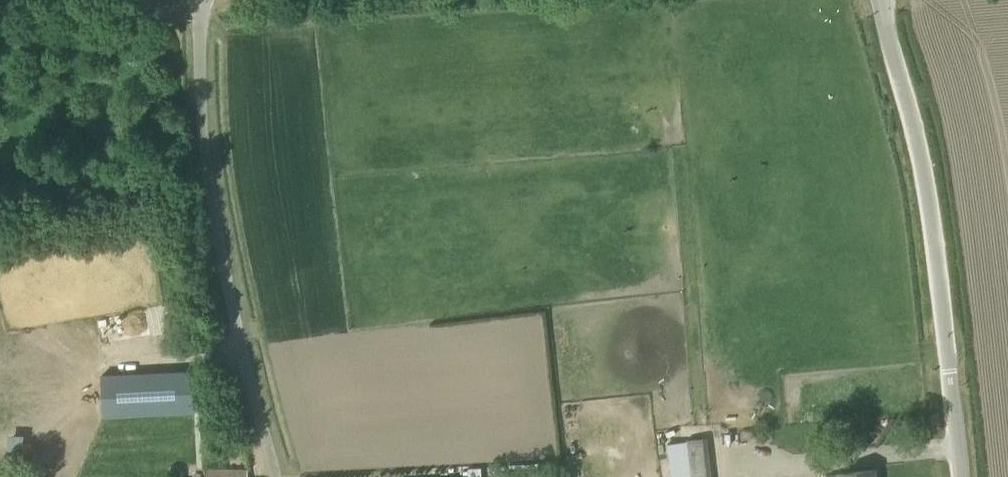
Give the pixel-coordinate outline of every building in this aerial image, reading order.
[(194,370),(102,373),(103,413),(195,410),(194,370)] [(687,442),(668,444),(672,476),(708,476),(703,440),(687,442)] [(249,468),(205,469),(205,476),(249,476),(249,468)]
